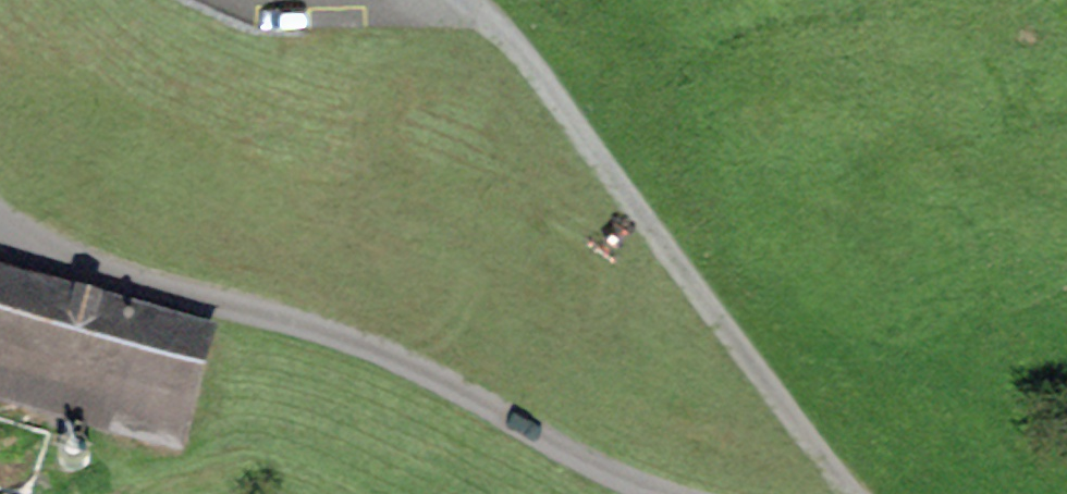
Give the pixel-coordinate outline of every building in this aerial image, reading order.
[(184,400),(204,331),(0,275),(0,347),(184,400)]
